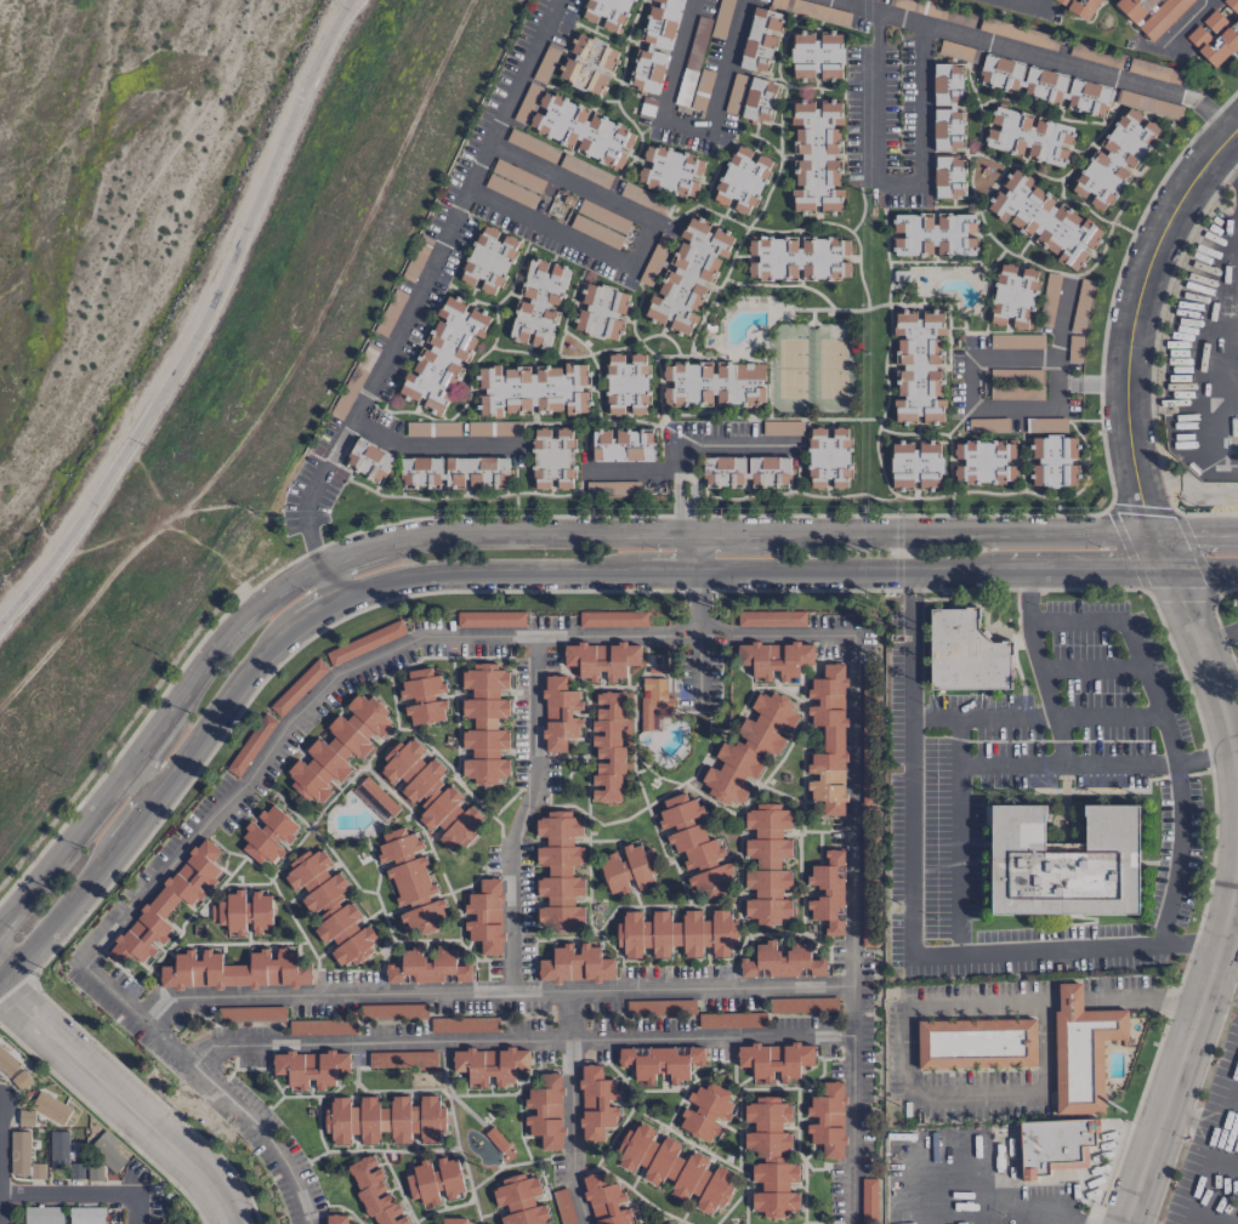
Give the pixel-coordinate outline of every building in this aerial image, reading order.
[(579,17),(598,25),(598,26),(617,35),(632,0),(587,0),(579,17)] [(681,0),(651,0),(641,42),(642,42),(631,88),(658,95),(681,0)] [(799,0),(770,0),(769,6),(847,26),(851,13),(799,0)] [(1051,2),(1091,23),(1102,0),(1052,0),(1051,2)] [(1114,4),(1151,42),(1193,0),(1118,0),(1114,4)] [(1215,69),(1237,46),(1237,0),(1222,0),(1221,1),(1237,17),(1230,25),(1213,9),(1184,38),(1215,69)] [(783,14),(753,6),(737,66),(767,74),(783,14)] [(978,30),(1055,51),(1059,38),(982,17),(978,30)] [(557,80),(601,97),(609,73),(611,74),(620,49),(575,32),(557,80)] [(792,79),(817,79),(842,78),(841,34),(816,34),(816,32),(792,32),(792,79)] [(699,68),(705,41),(691,37),(674,105),(704,112),(713,71),(699,68)] [(561,48),(548,42),(531,78),(544,84),(561,48)] [(977,83),(1019,94),(1019,96),(1062,107),(1062,108),(1104,119),(1111,88),(1070,78),(1070,77),(1027,65),(984,54),(977,83)] [(933,150),(964,149),(962,112),(960,112),(958,64),(932,65),(933,100),(938,100),(939,110),(932,110),(933,150)] [(723,112),(738,116),(748,76),(734,73),(723,112)] [(770,122),(776,83),(747,78),(741,118),(770,122)] [(620,169),(627,151),(628,152),(637,131),(543,92),(527,130),(620,169)] [(843,211),(841,189),(840,190),(838,156),(841,156),(839,126),(843,126),(841,100),(791,103),(796,188),(791,188),(793,213),(818,211),(818,212),(843,211)] [(1073,127),(1034,118),(1034,116),(993,106),(983,147),(1024,156),(1023,159),(1063,168),(1073,127)] [(1160,129),(1144,118),(1126,106),(1068,190),(1103,214),(1160,129)] [(635,183),(694,200),(705,160),(646,144),(635,183)] [(712,201),(730,208),(730,209),(750,217),(772,160),(754,153),(755,152),(734,144),(712,201)] [(933,198),(964,197),(963,157),(932,158),(933,198)] [(1003,184),(1013,193),(1020,186),(1026,189),(1033,180),(1015,169),(1003,184)] [(1026,197),(1034,186),(1055,199),(1046,211),(1026,197)] [(1004,222),(1010,211),(1004,206),(1010,199),(999,190),(987,207),(999,216),(996,217),(1004,222)] [(1051,215),(1060,204),(1080,217),(1071,228),(1051,215)] [(1009,221),(1017,210),(1038,222),(1028,234),(1009,221)] [(931,215),(932,228),(922,228),(922,215),(931,215)] [(945,215),(947,228),(937,228),(937,215),(945,215)] [(1085,216),(1078,227),(1084,232),(1079,239),(1090,247),(1101,230),(1090,222),(1092,221),(1085,216)] [(644,317),(687,336),(710,287),(711,287),(734,237),(691,217),(644,317)] [(893,222),(907,221),(907,230),(893,230),(893,222)] [(960,222),(975,221),(975,230),(960,230),(960,222)] [(495,297),(519,241),(501,233),(501,232),(482,224),(458,280),(495,297)] [(1034,239),(1043,228),(1063,241),(1054,252),(1034,239)] [(960,237),(973,235),(973,245),(960,245),(960,237)] [(747,279),(799,281),(799,278),(849,280),(850,262),(839,262),(840,255),(849,255),(850,240),(749,236),(747,279)] [(892,237),(907,237),(905,246),(892,246),(892,237)] [(931,239),(932,252),(922,252),(922,239),(931,239)] [(945,239),(947,254),(937,254),(937,240),(945,239)] [(1085,254),(1075,245),(1069,252),(1062,249),(1056,258),(1063,262),(1074,269),(1085,254)] [(568,266),(527,258),(510,341),(551,349),(568,266)] [(1000,263),(1015,266),(1013,275),(1009,274),(1007,284),(994,281),(995,272),(999,272),(1000,263)] [(1022,267),(1037,269),(1035,280),(1038,280),(1035,289),(1023,286),(1024,277),(1021,277),(1022,267)] [(1059,275),(1046,273),(1040,314),(1053,316),(1059,275)] [(1095,281),(1081,278),(1069,331),(1083,334),(1095,281)] [(629,291),(582,283),(578,308),(577,307),(572,333),(619,341),(622,317),(624,318),(629,291)] [(441,417),(464,366),(465,366),(478,337),(481,338),(490,318),(465,307),(466,305),(446,296),(424,345),(422,344),(398,395),(419,405),(418,407),(441,417)] [(992,302),(1004,303),(1001,312),(1005,317),(1004,324),(989,321),(990,311),(990,309),(992,302)] [(1018,306),(1032,309),(1030,318),(1028,318),(1026,328),(1011,325),(1013,315),(1017,315),(1018,306)] [(895,334),(907,332),(907,324),(916,324),(916,311),(896,312),(896,325),(893,325),(895,334)] [(922,311),(921,325),(932,325),(931,331),(944,334),(942,311),(922,311)] [(1040,348),(1041,335),(990,334),(990,347),(1040,348)] [(1081,363),(1082,336),(1068,336),(1068,362),(1081,363)] [(914,361),(899,361),(897,337),(913,337),(914,361)] [(942,361),(927,361),(927,337),(942,337),(942,361)] [(605,415),(623,415),(623,405),(631,405),(631,416),(647,416),(648,355),(627,354),(606,354),(605,415)] [(764,362),(663,363),(663,386),(663,406),(765,404),(764,362)] [(477,416),(533,414),(587,412),(586,391),(585,391),(584,363),(562,364),(562,365),(475,368),(477,416)] [(1044,369),(990,368),(989,399),(1043,400),(1044,369)] [(913,393),(898,393),(897,369),(913,370),(913,393)] [(942,394),(927,393),(927,369),(942,370),(942,394)] [(915,419),(915,405),(905,404),(907,398),(893,397),(896,419),(915,419)] [(947,398),(933,398),(933,405),(924,405),(924,419),(943,419),(944,405),(947,406),(947,398)] [(968,419),(968,433),(1008,432),(1008,418),(968,419)] [(1028,433),(1066,432),(1066,418),(1028,419),(1028,433)] [(460,436),(459,422),(406,422),(406,436),(460,436)] [(467,436),(521,436),(521,422),(467,422),(467,436)] [(802,435),(802,422),(762,422),(762,436),(802,435)] [(808,489),(829,489),(849,489),(848,427),(832,428),(832,437),(825,437),(825,427),(807,428),(808,489)] [(573,490),(573,428),(552,428),(531,428),(532,490),(573,490)] [(592,430),(591,460),(653,462),(653,431),(592,430)] [(1032,437),(1046,435),(1046,456),(1032,456),(1032,437)] [(1061,435),(1077,437),(1075,457),(1062,456),(1061,435)] [(343,466),(382,483),(394,456),(356,439),(343,466)] [(1015,482),(1015,466),(1005,466),(1005,458),(1014,458),(1014,441),(953,442),(953,463),(954,484),(1015,482)] [(891,488),(915,488),(941,488),(940,443),(915,444),(891,444),(891,488)] [(751,487),(790,487),(789,455),(704,457),(704,488),(742,487),(742,479),(751,479),(751,487)] [(401,456),(401,487),(441,488),(442,457),(401,456)] [(445,457),(446,488),(508,487),(508,456),(445,457)] [(1032,463),(1046,463),(1046,484),(1032,484),(1032,463)] [(1061,463),(1075,463),(1075,484),(1062,484),(1061,463)] [(596,495),(629,494),(629,481),(595,482),(596,495)] [(1010,690),(1011,641),(980,641),(980,605),(947,605),(947,609),(930,609),(930,690),(1010,690)] [(737,627),(805,625),(804,610),(736,612),(737,627)] [(579,626),(647,627),(647,612),(579,611),(579,626)] [(525,626),(525,612),(459,612),(459,627),(525,626)] [(324,653),(331,667),(405,634),(399,620),(324,653)] [(640,645),(563,643),(563,666),(578,666),(578,680),(598,681),(598,672),(605,672),(605,683),(615,683),(615,678),(625,678),(626,666),(640,666),(640,645)] [(813,644),(737,644),(738,665),(751,665),(751,676),(761,676),(761,682),(772,682),(772,671),(778,671),(778,682),(789,682),(789,678),(799,678),(798,665),(813,665),(813,644)] [(843,816),(845,664),(823,664),(822,679),(808,678),(808,699),(817,699),(817,706),(809,706),(808,726),(822,726),(822,754),(808,754),(808,774),(817,774),(817,781),(806,781),(806,800),(822,801),(822,816),(843,816)] [(509,671),(497,671),(497,666),(462,666),(462,689),(471,689),(471,699),(462,699),(461,718),(473,718),(473,730),(461,730),(461,749),(471,749),(471,759),(462,759),(461,781),(508,782),(509,759),(499,759),(499,749),(508,749),(509,730),(496,730),(497,718),(508,718),(509,699),(499,699),(499,689),(508,689),(509,671)] [(446,720),(443,700),(434,701),(433,693),(444,692),(441,674),(432,676),(430,667),(407,671),(408,681),(396,682),(400,703),(403,702),(405,716),(409,715),(411,726),(446,720)] [(544,752),(566,752),(566,738),(580,737),(580,718),(572,718),(572,711),(582,711),(582,700),(578,700),(578,691),(565,691),(565,676),(544,676),(544,752)] [(672,692),(665,692),(665,678),(640,678),(641,731),(661,730),(660,719),(673,719),(672,692)] [(799,715),(791,710),(792,704),(772,691),(769,695),(758,693),(748,708),(758,714),(754,720),(744,719),(735,731),(733,744),(722,742),(713,756),(721,761),(720,769),(708,768),(699,781),(708,788),(708,794),(727,806),(730,801),(741,803),(750,789),(754,779),(761,768),(764,752),(777,754),(777,753),(781,728),(790,729),(799,715)] [(322,805),(331,790),(341,784),(350,769),(345,761),(351,752),(363,760),(372,745),(366,741),(371,733),(382,739),(391,723),(377,703),(368,697),(366,699),(355,692),(348,705),(354,713),(345,719),(336,714),(327,729),(334,739),(327,743),(315,737),(306,752),(296,758),(286,774),(300,794),(309,800),(311,799),(322,805)] [(596,692),(595,719),(591,719),(591,748),(595,748),(595,761),(593,761),(593,787),(591,787),(591,802),(620,803),(620,775),(624,775),(625,746),(622,746),(623,692),(596,692)] [(446,771),(433,759),(424,763),(420,759),(423,749),(412,739),(391,749),(382,758),(384,762),(381,774),(391,783),(405,776),(401,793),(411,803),(425,797),(418,820),(429,830),(443,824),(438,840),(450,851),(460,845),(465,847),(475,835),(479,822),(484,818),(478,813),(458,806),(461,796),(450,786),(443,789),(438,779),(446,771)] [(355,786),(387,821),(399,810),(367,776),(355,786)] [(716,894),(731,885),(732,866),(731,864),(711,863),(725,856),(716,839),(705,839),(706,823),(688,823),(703,814),(703,813),(695,800),(688,799),(683,791),(663,802),(663,809),(659,812),(658,825),(660,828),(678,829),(666,835),(666,845),(670,845),(675,853),(684,853),(683,869),(702,869),(686,878),(694,893),(716,894)] [(298,827),(272,803),(255,821),(252,818),(238,834),(247,842),(241,848),(259,865),(266,857),(274,863),(296,839),(291,834),(298,827)] [(793,808),(761,803),(746,812),(743,828),(755,830),(753,840),(746,838),(743,857),(758,859),(756,871),(745,869),(742,888),(755,890),(753,901),(745,899),(742,917),(753,919),(756,924),(772,926),(789,916),(792,900),(780,898),(782,888),(790,890),(793,871),(779,869),(780,861),(790,856),(792,840),(780,838),(781,832),(790,827),(793,808)] [(1137,915),(1138,805),(1084,805),(1084,845),(1064,844),(1064,853),(1044,853),(1044,805),(991,805),(990,914),(1137,915)] [(584,926),(584,906),(573,906),(573,896),(584,896),(584,877),(572,877),(572,865),(583,865),(583,847),(572,847),(572,836),(582,836),(582,818),(571,818),(571,811),(546,811),(546,819),(535,819),(535,837),(546,836),(546,847),(535,847),(536,865),(548,865),(548,878),(536,878),(536,897),(547,897),(547,907),(536,907),(536,927),(584,926)] [(373,847),(378,862),(394,862),(385,873),(386,876),(395,884),(396,906),(410,905),(398,919),(404,924),(406,931),(415,928),(417,935),(439,928),(439,918),(443,916),(443,900),(427,901),(437,889),(428,881),(424,866),(427,863),(425,857),(424,849),(421,842),(412,833),(406,833),(404,827),(381,834),(384,843),(373,847)] [(107,954),(123,966),(132,955),(146,966),(158,951),(149,944),(153,939),(160,944),(173,928),(163,920),(180,899),(191,908),(206,889),(207,890),(222,871),(212,863),(221,851),(202,836),(107,954)] [(597,859),(610,894),(619,891),(620,895),(634,890),(654,883),(651,874),(659,871),(651,848),(642,851),(638,841),(618,848),(619,851),(597,859)] [(375,941),(371,925),(360,928),(355,926),(358,917),(354,902),(338,907),(345,889),(341,872),(324,877),(329,865),(325,849),(288,859),(289,864),(285,873),(290,891),(304,887),(305,892),(303,897),(308,914),(320,911),(321,915),(315,928),(320,944),(337,939),(332,950),(337,967),(351,963),(368,958),(375,941)] [(843,936),(842,849),(825,849),(825,866),(807,866),(808,886),(817,886),(817,899),(807,899),(808,920),(825,920),(825,936),(843,936)] [(481,955),(502,955),(502,878),(479,878),(479,893),(465,893),(465,914),(473,914),(473,920),(466,920),(466,941),(481,941),(481,955)] [(271,895),(261,895),(261,890),(251,890),(251,902),(243,902),(243,891),(226,891),(226,903),(210,903),(210,923),(227,923),(227,937),(245,937),(244,925),(252,925),(252,932),(272,932),(271,895)] [(622,912),(622,923),(619,923),(619,958),(642,958),(642,948),(652,948),(652,958),(671,958),(671,946),(683,946),(683,958),(702,958),(702,947),(712,947),(712,957),(734,957),(734,910),(711,910),(711,920),(701,920),(701,910),(682,910),(682,922),(670,922),(670,910),(651,911),(651,921),(641,921),(641,911),(622,912)] [(739,976),(825,977),(825,957),(810,957),(810,943),(787,943),(787,957),(776,957),(776,941),(755,941),(755,959),(739,959),(739,976)] [(614,958),(600,959),(599,948),(589,948),(588,942),(579,943),(579,954),(572,954),(572,945),(552,945),(552,960),(538,960),(539,982),(615,980),(614,958)] [(385,983),(443,983),(443,974),(455,974),(455,982),(471,982),(471,964),(455,964),(455,949),(445,949),(445,945),(432,945),(432,959),(421,959),(421,945),(401,946),(401,965),(384,965),(385,983)] [(160,989),(311,985),(311,966),(296,966),(296,947),(276,948),(276,958),(269,958),(268,950),(249,950),(249,965),(221,966),(221,951),(201,951),(201,960),(194,960),(194,951),(174,952),(174,966),(160,966),(160,989)] [(1127,1010),(1082,1011),(1081,983),(1054,984),(1056,1115),(1103,1114),(1102,1040),(1127,1040),(1127,1010)] [(360,1020),(407,1018),(407,1006),(360,1007),(360,1020)] [(245,1019),(252,1020),(254,1010),(239,1007),(238,1014),(245,1015),(245,1019)] [(1036,1067),(1035,1019),(917,1021),(917,1070),(1036,1067)] [(813,1044),(737,1045),(737,1067),(752,1067),(752,1081),(771,1080),(771,1071),(779,1071),(780,1083),(788,1083),(788,1078),(799,1078),(798,1066),(813,1066),(813,1044)] [(7,1077),(19,1063),(0,1047),(0,1071),(7,1077)] [(618,1050),(618,1067),(634,1067),(634,1080),(644,1080),(644,1086),(656,1086),(655,1068),(667,1067),(667,1083),(689,1082),(688,1067),(704,1066),(703,1047),(686,1047),(686,1048),(618,1050)] [(468,1089),(486,1089),(486,1077),(495,1077),(495,1088),(514,1088),(514,1071),(529,1071),(529,1049),(452,1050),(452,1072),(467,1072),(468,1089)] [(349,1052),(272,1052),(272,1076),(287,1076),(287,1089),(311,1089),(311,1091),(325,1091),(325,1086),(334,1086),(334,1074),(349,1074),(349,1052)] [(369,1052),(369,1068),(436,1067),(435,1052),(369,1052)] [(581,1142),(603,1141),(603,1127),(617,1127),(617,1107),(609,1107),(609,1100),(616,1100),(616,1079),(602,1080),(602,1065),(581,1065),(581,1142)] [(32,1081),(22,1070),(10,1080),(21,1091),(32,1081)] [(560,1073),(542,1073),(542,1087),(525,1088),(526,1112),(525,1112),(526,1136),(540,1135),(541,1151),(563,1150),(560,1073)] [(673,1125),(710,1144),(721,1123),(725,1125),(734,1106),(726,1101),(730,1093),(708,1082),(704,1089),(695,1085),(685,1104),(684,1104),(673,1125)] [(805,1144),(822,1144),(822,1157),(844,1157),(844,1082),(822,1082),(822,1097),(805,1097),(805,1117),(816,1118),(816,1124),(805,1124),(805,1144)] [(39,1091),(29,1106),(62,1126),(72,1109),(39,1091)] [(791,1106),(758,1093),(754,1104),(744,1103),(743,1119),(754,1123),(753,1132),(744,1132),(744,1148),(755,1153),(754,1165),(751,1164),(751,1182),(761,1182),(760,1193),(751,1192),(751,1209),(773,1219),(785,1219),(788,1211),(798,1211),(798,1193),(788,1193),(789,1182),(798,1183),(798,1165),(790,1152),(791,1133),(781,1133),(781,1122),(791,1122),(791,1106)] [(335,1097),(319,1132),(347,1145),(348,1145),(359,1145),(379,1144),(379,1132),(390,1132),(391,1144),(406,1144),(412,1132),(420,1135),(420,1143),(439,1143),(438,1132),(445,1132),(444,1108),(438,1105),(437,1095),(419,1096),(419,1106),(409,1106),(409,1096),(390,1096),(390,1108),(378,1108),(378,1096),(359,1097),(359,1107),(349,1107),(349,1097),(335,1097)] [(34,1125),(34,1111),(18,1110),(18,1125),(34,1125)] [(1088,1169),(1087,1147),(1096,1146),(1095,1132),(1100,1132),(1099,1119),(1019,1122),(1022,1181),(1046,1180),(1046,1170),(1088,1169)] [(733,1172),(717,1166),(709,1159),(690,1151),(686,1161),(676,1156),(681,1144),(664,1136),(655,1130),(638,1123),(621,1140),(617,1150),(622,1152),(616,1165),(632,1172),(639,1164),(645,1170),(641,1179),(657,1186),(665,1178),(674,1182),(669,1194),(686,1201),(689,1193),(698,1197),(693,1207),(710,1214),(729,1196),(732,1187),(728,1183),(733,1172)] [(513,1152),(493,1126),(483,1133),(492,1145),(490,1146),(501,1161),(513,1152)] [(104,1129),(87,1149),(115,1173),(127,1160),(113,1146),(117,1142),(104,1129)] [(10,1131),(10,1174),(29,1174),(29,1179),(45,1179),(45,1162),(30,1162),(29,1131),(10,1131)] [(49,1131),(50,1169),(68,1168),(68,1178),(83,1178),(83,1162),(68,1163),(68,1131),(49,1131)] [(374,1223),(404,1223),(374,1154),(348,1165),(374,1223)] [(457,1155),(411,1163),(413,1174),(406,1176),(410,1200),(420,1198),(421,1206),(443,1202),(442,1198),(464,1195),(457,1155)] [(549,1222),(545,1204),(534,1207),(532,1197),(541,1195),(538,1180),(503,1173),(500,1187),(491,1189),(496,1208),(508,1205),(506,1215),(499,1216),(501,1223),(540,1223),(549,1222)] [(593,1223),(630,1223),(627,1208),(618,1210),(616,1202),(623,1201),(620,1182),(604,1185),(602,1173),(584,1176),(593,1223)] [(861,1223),(876,1223),(877,1178),(862,1178),(861,1223)] [(62,1206),(24,1207),(24,1223),(62,1223),(62,1206)] [(104,1207),(70,1208),(71,1223),(104,1223),(104,1207)] [(347,1215),(325,1215),(325,1223),(347,1223),(347,1215)]
